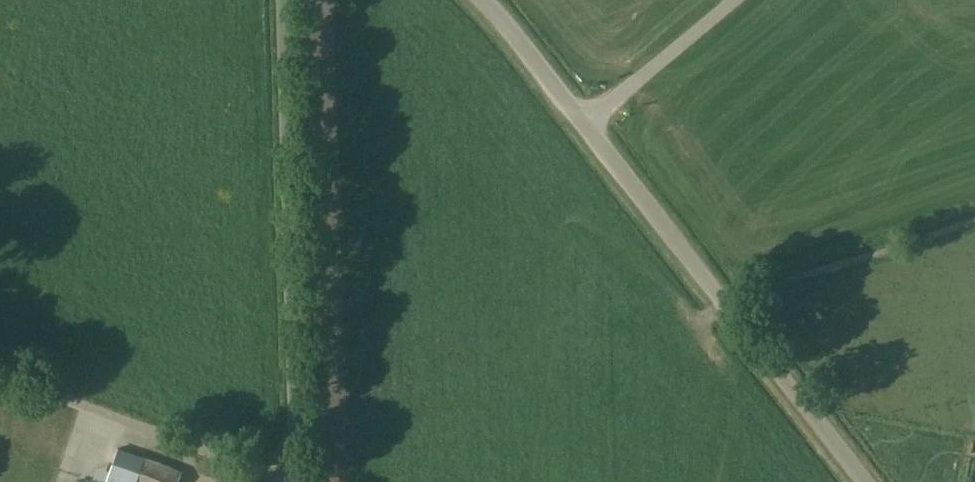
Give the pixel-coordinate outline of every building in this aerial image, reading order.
[(106,481),(109,481),(178,481),(181,473),(118,448),(106,481)]
